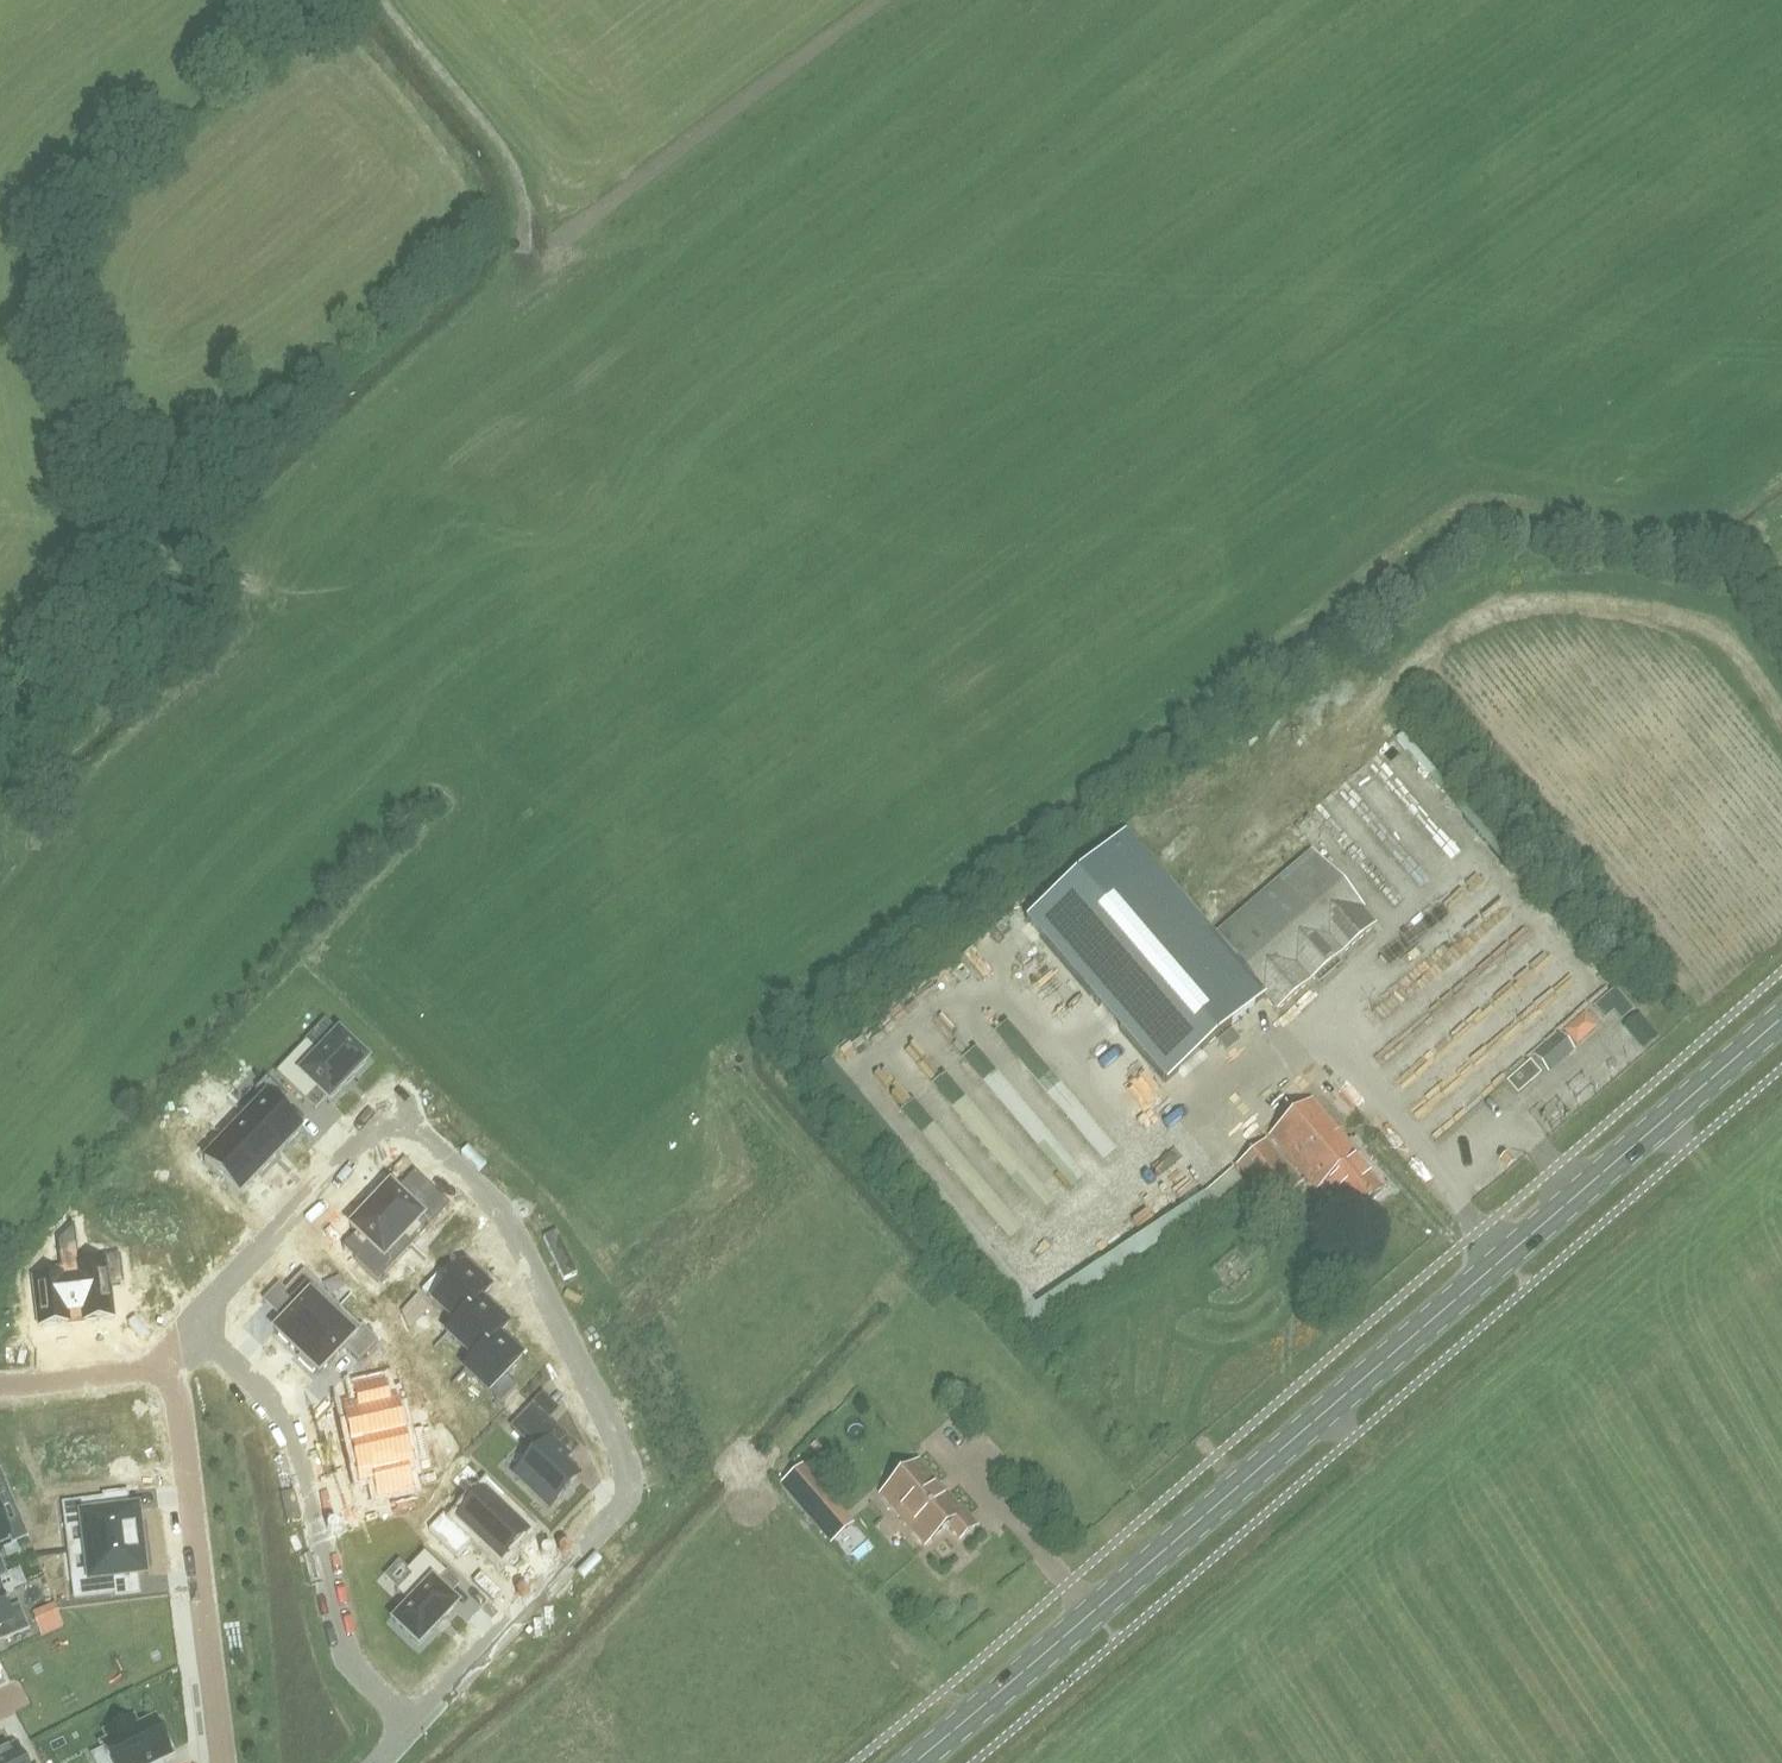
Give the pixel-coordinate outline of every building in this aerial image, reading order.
[(1439,819),(1431,826),(1460,859),(1468,852),(1439,819)] [(1309,853),(1259,897),(1095,1040),(1146,1098),(1262,997),(1275,1012),(1372,928),(1360,913),(1360,912),(1309,853)] [(1553,1042),(1568,1060),(1595,1037),(1610,1054),(1632,1034),(1646,1050),(1663,1036),(1641,1010),(1639,1012),(1617,987),(1553,1042)] [(306,1042),(276,1074),(305,1102),(317,1090),(327,1099),(329,1101),(366,1061),(339,1035),(320,1055),(306,1042)] [(971,1132),(961,1139),(1034,1230),(1085,1190),(1048,1143),(1055,1138),(1003,1073),(955,1112),(971,1132)] [(261,1095),(243,1114),(247,1118),(281,1151),(301,1130),(277,1108),(287,1098),(266,1078),(255,1090),(261,1095)] [(199,1093),(200,1094),(210,1104),(219,1094),(208,1084),(199,1093)] [(1353,1215),(1382,1191),(1353,1157),(1355,1155),(1310,1104),(1270,1138),(1315,1190),(1324,1182),(1353,1215)] [(247,1118),(224,1143),(258,1175),(281,1151),(247,1118)] [(1014,1243),(1025,1235),(941,1124),(917,1142),(978,1223),(992,1213),(1014,1243)] [(224,1143),(204,1163),(239,1196),(258,1175),(224,1143)] [(1273,1208),(1300,1184),(1264,1143),(1237,1167),(1273,1208)] [(908,1153),(897,1162),(912,1178),(922,1169),(908,1153)] [(390,1187),(370,1207),(411,1246),(450,1206),(427,1183),(413,1198),(414,1199),(409,1205),(407,1203),(390,1187)] [(370,1207),(351,1228),(368,1245),(370,1246),(365,1251),(364,1249),(354,1260),(378,1282),(411,1246),(370,1207)] [(53,1278),(35,1281),(40,1326),(69,1323),(68,1313),(82,1311),(83,1311),(78,1267),(79,1267),(74,1226),(57,1243),(61,1270),(53,1271),(53,1278)] [(79,1267),(78,1267),(83,1311),(82,1311),(83,1321),(95,1320),(113,1318),(109,1287),(123,1286),(120,1257),(104,1259),(105,1264),(79,1267)] [(438,1274),(422,1291),(457,1325),(479,1302),(489,1291),(465,1268),(450,1285),(438,1274)] [(284,1321),(275,1331),(297,1352),(340,1307),(318,1287),(320,1286),(304,1271),(285,1291),(284,1291),(299,1305),(284,1321)] [(391,1280),(379,1292),(401,1313),(412,1301),(391,1280)] [(457,1325),(447,1335),(475,1361),(497,1338),(507,1328),(479,1302),(457,1325)] [(340,1307),(297,1352),(301,1356),(298,1359),(312,1373),(315,1370),(319,1373),(344,1348),(359,1362),(378,1341),(362,1326),(361,1327),(340,1307)] [(475,1361),(465,1372),(500,1405),(517,1388),(506,1377),(521,1361),(497,1338),(475,1361)] [(346,1410),(342,1411),(350,1448),(406,1436),(397,1395),(389,1397),(386,1382),(357,1388),(352,1389),(357,1408),(346,1410)] [(519,1394),(506,1408),(515,1417),(528,1403),(519,1394)] [(532,1407),(511,1429),(538,1455),(516,1477),(549,1508),(577,1479),(563,1466),(568,1460),(559,1452),(568,1441),(548,1422),(532,1407)] [(406,1436),(350,1448),(359,1486),(363,1484),(373,1482),(377,1501),(393,1497),(410,1493),(414,1492),(413,1490),(410,1474),(414,1473),(406,1436)] [(882,1496),(896,1513),(911,1530),(924,1545),(947,1526),(959,1540),(976,1525),(958,1505),(957,1506),(919,1463),(882,1496)] [(794,1502),(812,1487),(798,1471),(781,1486),(794,1502)] [(443,1516),(429,1532),(456,1558),(457,1559),(476,1539),(493,1555),(499,1561),(525,1533),(487,1497),(486,1496),(478,1505),(460,1524),(443,1516)] [(103,1501),(63,1506),(65,1525),(83,1523),(87,1550),(144,1543),(142,1525),(138,1526),(136,1511),(131,1512),(107,1515),(105,1500),(103,1501)] [(10,1538),(0,1513),(0,1542),(10,1538)] [(90,1578),(72,1580),(74,1600),(115,1595),(116,1594),(115,1580),(139,1577),(144,1577),(142,1562),(147,1561),(144,1543),(87,1550),(90,1578)] [(12,1545),(4,1548),(8,1557),(19,1553),(15,1544),(12,1545)] [(411,1606),(394,1623),(418,1646),(437,1627),(438,1628),(440,1627),(438,1625),(443,1620),(445,1622),(446,1620),(445,1619),(456,1607),(448,1599),(434,1586),(445,1574),(446,1574),(424,1554),(408,1571),(406,1573),(412,1578),(398,1592),(397,1593),(411,1606)] [(0,1596),(0,1633),(3,1641),(30,1630),(20,1605),(9,1610),(3,1595),(0,1596)] [(162,1759),(171,1755),(169,1751),(173,1749),(164,1730),(159,1732),(154,1721),(137,1729),(133,1721),(107,1733),(111,1742),(103,1746),(104,1749),(111,1762),(155,1762),(162,1759)] [(15,1748),(0,1756),(0,1762),(22,1762),(15,1748)]
